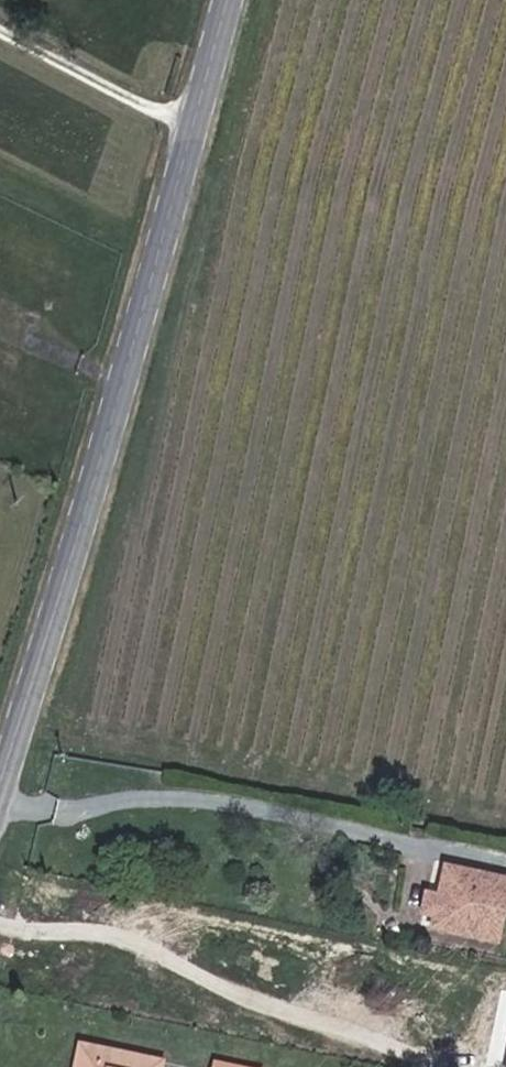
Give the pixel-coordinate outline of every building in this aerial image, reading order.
[(443,840),(436,866),(428,867),(424,876),(407,874),(403,888),(419,893),(415,907),(478,922),(488,888),(505,892),(505,857),(443,840)] [(505,1051),(505,978),(504,977),(487,1046),(505,1051)] [(146,1026),(64,1005),(51,1049),(81,1057),(79,1063),(93,1066),(134,1066),(146,1026)] [(241,1054),(192,1042),(186,1066),(237,1066),(241,1054)]
